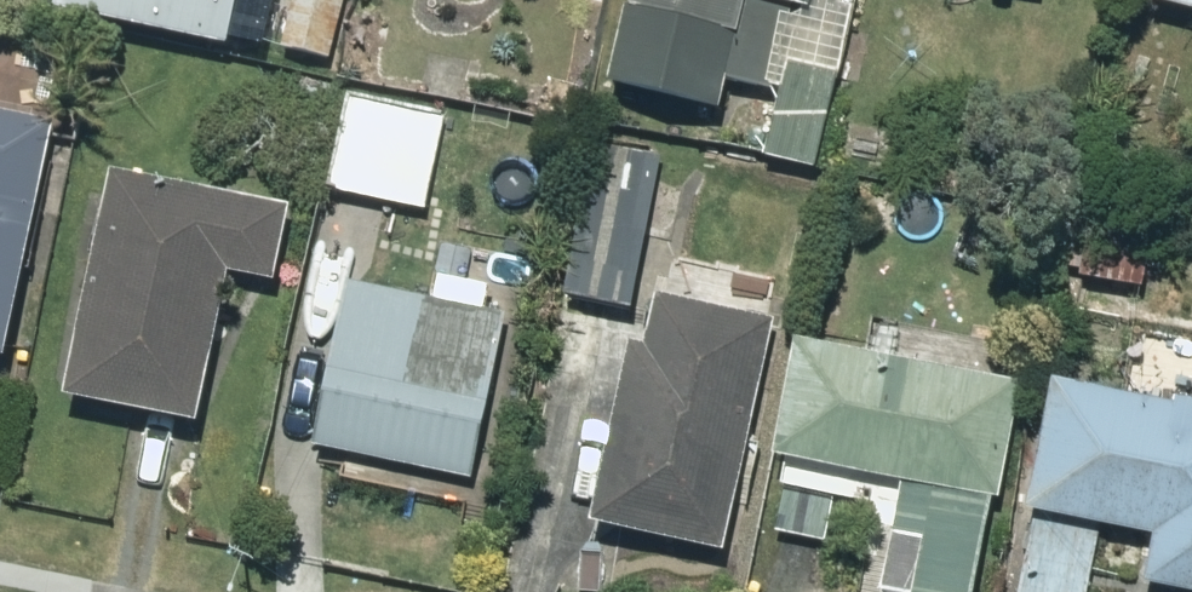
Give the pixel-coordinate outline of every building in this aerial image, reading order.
[(56,15),(225,50),(226,43),(265,51),(276,0),(59,0),(56,15)] [(279,51),(332,64),(347,0),(292,0),(279,51)] [(599,97),(716,124),(725,85),(765,94),(785,9),(811,14),(814,0),(621,0),(599,97)] [(1153,9),(1191,19),(1191,0),(1155,0),(1153,9)] [(789,67),(765,158),(817,172),(840,81),(789,67)] [(355,102),(336,195),(426,214),(446,121),(355,102)] [(846,118),(836,167),(896,179),(906,130),(846,118)] [(3,370),(52,131),(0,120),(0,369),(3,370)] [(632,232),(646,158),(591,147),(545,396),(640,413),(658,320),(629,314),(643,234),(632,232)] [(111,180),(66,409),(198,435),(229,277),(275,286),(289,216),(111,180)] [(1078,282),(1144,294),(1153,240),(1087,229),(1078,282)] [(312,456),(422,479),(420,489),(445,494),(448,482),(474,487),(507,321),(487,318),(491,292),(436,281),(432,307),(345,290),(312,456)] [(892,538),(922,544),(913,591),(975,591),(991,503),(1001,505),(1022,389),(796,350),(774,469),(901,490),(892,538)] [(1028,520),(1156,544),(1147,591),(1150,591),(1191,591),(1191,414),(1054,387),(1028,520)]
